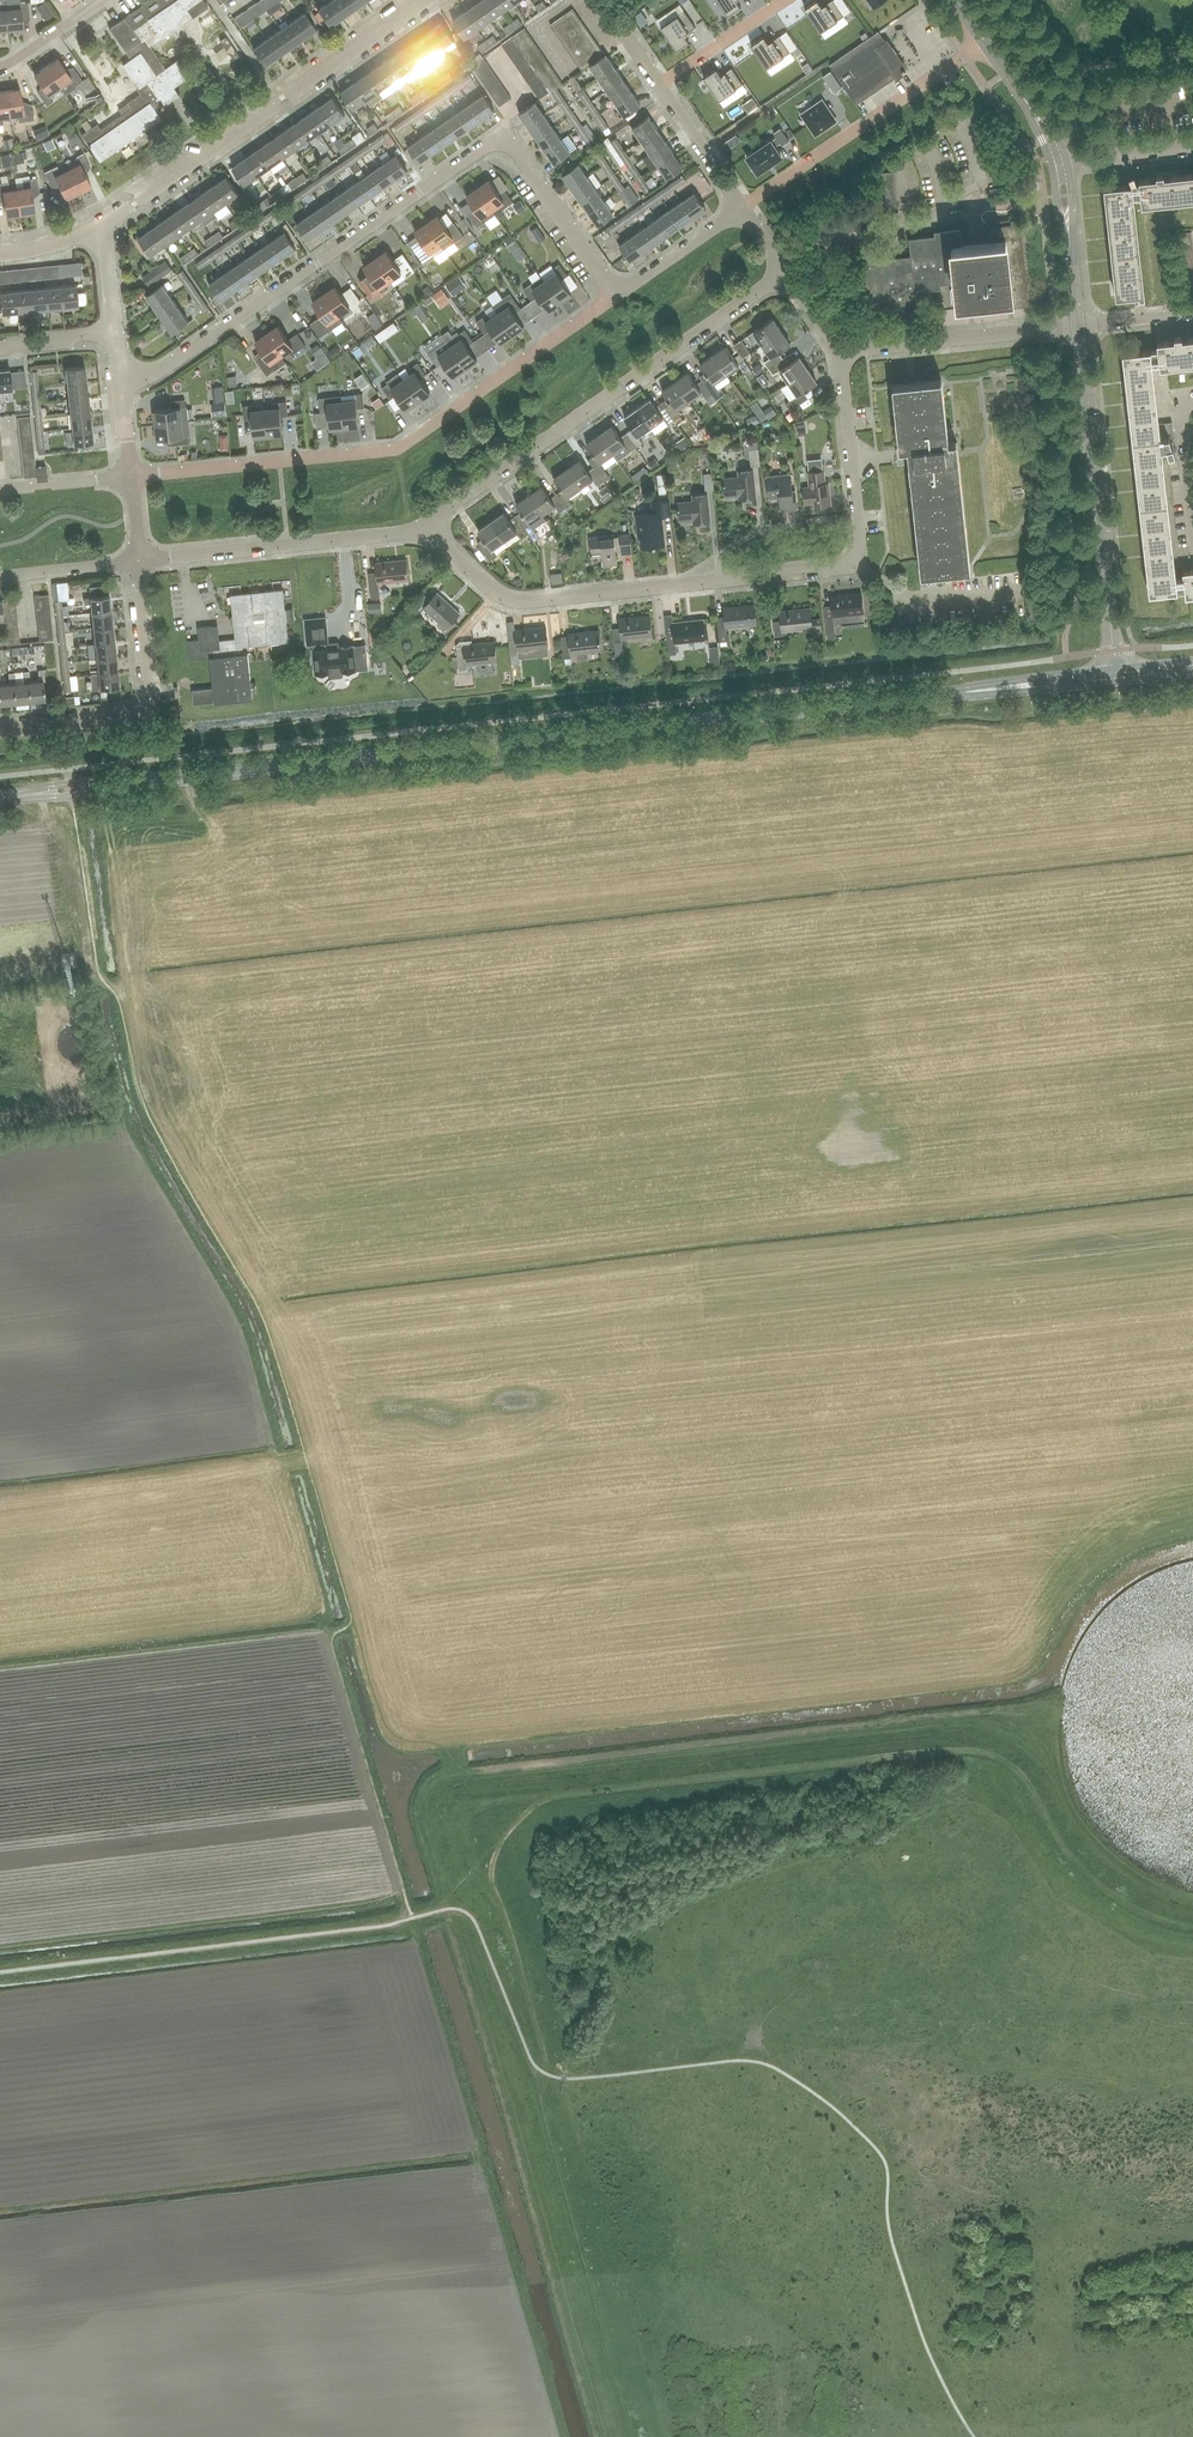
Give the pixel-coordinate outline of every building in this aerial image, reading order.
[(21,7),(7,8),(6,0),(1,0),(2,9),(5,9),(7,29),(23,28),(22,20),(30,19),(28,2),(20,3),(21,7)] [(7,8),(21,7),(20,3),(20,0),(6,0),(7,8)] [(81,135),(100,161),(161,118),(155,109),(160,105),(161,107),(178,95),(173,87),(188,76),(177,60),(165,68),(149,46),(160,38),(161,39),(208,6),(204,0),(149,0),(125,17),(109,28),(131,58),(123,63),(143,92),(127,103),(131,108),(101,129),(97,123),(91,127),(85,132),(81,135)] [(265,10),(270,17),(276,13),(274,10),(281,6),(278,1),(277,0),(259,0),(258,1),(265,10)] [(317,8),(319,11),(325,20),(328,25),(341,16),(330,0),(328,0),(324,2),(317,8)] [(341,16),(354,7),(349,0),(330,0),(341,16)] [(503,11),(495,0),(481,0),(478,2),(491,20),(503,11)] [(515,3),(513,0),(495,0),(503,11),(515,3)] [(544,0),(536,6),(540,12),(548,6),(544,0)] [(726,12),(728,15),(741,6),(737,0),(718,0),(726,12)] [(47,20),(55,14),(46,1),(38,7),(47,20)] [(258,1),(246,9),(253,19),(265,10),(258,1)] [(818,1),(805,10),(820,33),(844,17),(833,1),(822,8),(818,1)] [(478,29),(491,20),(478,2),(466,11),(478,29)] [(240,28),(253,19),(246,9),(233,18),(240,28)] [(573,9),(561,17),(565,22),(576,14),(573,9)] [(319,11),(314,15),(319,23),(325,20),(319,11)] [(465,38),(478,29),(466,11),(453,20),(465,38)] [(641,11),(633,17),(638,24),(646,19),(641,11)] [(303,12),(290,20),(302,37),(315,29),(303,12)] [(576,14),(565,22),(568,27),(580,19),(576,14)] [(561,17),(550,25),(553,30),(565,22),(561,17)] [(688,17),(664,33),(680,56),(693,47),(688,40),(699,33),(688,17)] [(511,23),(515,29),(523,24),(519,18),(511,23)] [(583,24),(580,19),(568,27),(572,32),(583,24)] [(290,20),(278,29),(290,46),(302,37),(290,20)] [(429,31),(441,48),(454,39),(442,22),(429,31)] [(565,22),(553,30),(557,35),(568,27),(565,22)] [(506,36),(515,29),(511,23),(502,29),(506,36)] [(583,24),(572,32),(575,37),(587,29),(583,24)] [(568,27),(557,35),(560,40),(572,32),(568,27)] [(528,33),(524,28),(513,36),(516,41),(528,33)] [(278,29),(265,38),(277,55),(290,46),(278,29)] [(587,29),(575,37),(579,42),(590,34),(587,29)] [(428,57),(441,48),(429,31),(417,39),(428,57)] [(906,71),(879,31),(829,65),(856,104),(906,71)] [(575,37),(572,32),(560,40),(564,45),(575,37)] [(531,38),(528,33),(516,41),(520,46),(531,38)] [(865,33),(860,37),(863,41),(868,37),(865,33)] [(590,34),(579,42),(582,47),(594,39),(590,34)] [(226,36),(220,40),(233,60),(239,56),(226,36)] [(497,42),(493,36),(486,40),(490,46),(497,42)] [(501,44),(505,49),(516,41),(513,36),(501,44)] [(579,42),(575,37),(564,45),(567,50),(579,42)] [(764,38),(751,46),(767,69),(790,53),(780,37),(769,44),(764,38)] [(265,38),(253,46),(264,63),(277,55),(265,38)] [(535,43),(531,38),(520,46),(523,51),(535,43)] [(416,66),(428,57),(417,39),(404,48),(416,66)] [(594,39),(582,47),(586,52),(597,44),(594,39)] [(490,46),(486,40),(478,46),(482,52),(490,46)] [(505,49),(508,54),(520,46),(516,41),(505,49)] [(571,55),(582,47),(579,42),(567,50),(571,55)] [(535,43),(523,51),(527,56),(538,48),(535,43)] [(597,44),(586,52),(589,58),(601,50),(597,44)] [(508,54),(512,59),(523,51),(520,46),(508,54)] [(574,60),(586,52),(582,47),(571,55),(574,60)] [(404,74),(416,66),(404,48),(392,57),(404,74)] [(538,48),(527,56),(530,61),(542,53),(538,48)] [(593,63),(604,55),(601,50),(589,58),(593,63)] [(512,59),(515,64),(527,56),(523,51),(512,59)] [(578,65),(589,58),(586,52),(574,60),(578,65)] [(545,58),(542,53),(530,61),(534,66),(545,58)] [(598,78),(614,67),(605,54),(604,55),(593,63),(589,65),(598,78)] [(515,64),(519,69),(530,61),(527,56),(515,64)] [(391,83),(404,74),(392,57),(379,65),(391,83)] [(486,62),(483,57),(471,65),(475,70),(486,62)] [(58,58),(46,66),(60,86),(66,94),(77,87),(76,85),(82,80),(73,67),(67,71),(58,58)] [(545,58),(534,66),(537,71),(549,63),(545,58)] [(581,70),(589,65),(593,63),(589,58),(578,65),(581,70)] [(465,60),(459,65),(463,71),(470,66),(465,60)] [(519,69),(522,74),(534,66),(530,61),(519,69)] [(486,62),(475,70),(478,75),(490,67),(486,62)] [(549,63),(537,71),(541,76),(552,68),(549,63)] [(808,63),(803,67),(806,72),(812,69),(808,63)] [(379,91),(391,83),(379,65),(367,74),(379,91)] [(46,66),(34,74),(44,88),(37,92),(47,105),(53,101),(48,94),(60,86),(46,66)] [(522,74),(526,79),(537,71),(534,66),(522,74)] [(490,67),(478,75),(482,80),(493,72),(490,67)] [(607,90),(623,79),(614,67),(598,78),(607,90)] [(552,68),(541,76),(544,81),(556,73),(552,68)] [(446,82),(453,77),(449,71),(442,76),(446,82)] [(526,79),(529,84),(541,76),(537,71),(526,79)] [(831,71),(823,77),(834,93),(842,87),(831,71)] [(493,72),(482,80),(485,85),(497,77),(493,72)] [(556,73),(544,81),(548,86),(559,78),(556,73)] [(711,74),(698,82),(713,105),(737,89),(726,73),(715,80),(711,74)] [(371,97),(379,91),(367,74),(355,83),(366,100),(371,97)] [(460,89),(472,80),(469,74),(456,83),(460,89)] [(446,82),(442,76),(434,82),(438,88),(446,82)] [(529,84),(533,89),(544,81),(541,76),(529,84)] [(577,93),(582,89),(573,76),(568,80),(577,93)] [(497,77),(485,85),(489,90),(501,82),(497,77)] [(559,78),(548,86),(551,91),(563,83),(559,78)] [(615,103),(631,92),(623,79),(607,90),(615,103)] [(533,89),(536,94),(548,86),(544,81),(533,89)] [(501,82),(489,90),(493,96),(504,87),(501,82)] [(353,110),(366,100),(355,83),(341,92),(353,110)] [(456,83),(444,92),(448,97),(460,89),(456,83)] [(551,91),(548,86),(536,94),(539,99),(551,91)] [(504,87),(493,96),(496,101),(508,93),(504,87)] [(20,88),(6,91),(10,115),(17,114),(19,122),(25,121),(33,119),(30,104),(23,105),(20,88)] [(417,94),(421,100),(429,94),(425,89),(417,94)] [(559,105),(565,101),(556,89),(551,93),(559,105)] [(585,105),(591,101),(582,89),(577,93),(585,105)] [(3,124),(1,116),(10,115),(6,91),(0,92),(0,125),(3,124)] [(444,92),(431,100),(435,106),(448,97),(444,92)] [(624,116),(640,105),(631,92),(615,103),(624,116)] [(508,93),(496,101),(500,106),(511,98),(508,93)] [(413,105),(421,100),(417,94),(409,99),(413,105)] [(483,94),(471,103),(482,119),(494,111),(483,94)] [(371,97),(366,100),(371,106),(376,103),(371,97)] [(332,124),(345,115),(333,98),(320,107),(332,124)] [(752,98),(743,105),(748,113),(758,106),(752,98)] [(431,100),(419,109),(423,115),(435,106),(431,100)] [(822,100),(800,115),(815,136),(836,121),(822,100)] [(568,117),(574,113),(565,101),(559,105),(568,117)] [(599,114),(591,101),(585,105),(594,118),(599,114)] [(471,103),(458,112),(470,128),(482,119),(471,103)] [(529,126),(545,115),(536,103),(520,114),(529,126)] [(392,111),(396,117),(404,112),(400,105),(392,111)] [(320,133),(332,124),(320,107),(308,115),(320,133)] [(419,109),(406,118),(410,123),(423,115),(419,109)] [(388,122),(396,117),(392,111),(384,116),(388,122)] [(458,112),(446,121),(457,137),(470,128),(458,112)] [(576,130),(582,126),(574,113),(568,117),(576,130)] [(594,118),(606,135),(611,132),(608,127),(599,114),(594,118)] [(307,141),(320,133),(308,115),(295,124),(307,141)] [(537,139),(553,128),(545,115),(529,126),(537,139)] [(641,140),(657,129),(648,117),(632,128),(641,140)] [(394,126),(398,132),(410,123),(406,118),(394,126)] [(87,121),(81,125),(85,132),(91,127),(87,121)] [(446,121),(433,129),(445,145),(457,137),(446,121)] [(295,150),(307,141),(295,124),(283,133),(295,150)] [(371,135),(378,130),(374,124),(367,129),(371,135)] [(45,125),(33,131),(37,140),(49,134),(45,125)] [(582,126),(576,130),(585,143),(591,139),(582,126)] [(546,151),(562,140),(553,128),(537,139),(546,151)] [(433,129),(421,138),(432,154),(445,145),(433,129)] [(650,153),(666,142),(657,129),(641,140),(650,153)] [(754,170),(757,174),(780,158),(773,148),(779,144),(781,147),(788,142),(780,129),(773,134),(776,138),(746,158),(749,162),(747,164),(752,171),(754,170)] [(282,158),(295,150),(283,133),(270,141),(282,158)] [(387,133),(383,136),(386,140),(389,145),(394,142),(387,133)] [(382,134),(369,143),(373,148),(386,140),(383,136),(382,134)] [(12,138),(4,139),(5,149),(13,147),(12,138)] [(357,144),(353,138),(345,143),(349,149),(357,144)] [(421,138),(408,147),(419,163),(432,154),(421,138)] [(619,155),(625,151),(616,138),(611,142),(619,155)] [(58,146),(56,139),(48,141),(50,148),(58,146)] [(554,163),(570,153),(562,140),(546,151),(554,163)] [(727,140),(720,145),(724,151),(732,146),(727,140)] [(270,167),(282,158),(270,141),(258,150),(270,167)] [(658,165),(674,154),(666,142),(650,153),(658,165)] [(342,155),(349,149),(345,143),(337,149),(342,155)] [(369,143),(357,152),(361,157),(373,148),(369,143)] [(257,176),(270,167),(258,150),(246,158),(257,176)] [(602,167),(608,163),(599,150),(593,154),(602,167)] [(628,168),(634,164),(625,151),(619,155),(628,168)] [(22,152),(12,154),(13,164),(24,163),(23,158),(22,152)] [(357,152),(344,160),(348,166),(361,157),(357,152)] [(80,163),(67,170),(78,192),(91,186),(83,171),(90,167),(83,153),(76,156),(80,163)] [(10,154),(1,156),(2,167),(12,166),(10,154)] [(667,178),(683,167),(674,154),(658,165),(667,178)] [(320,161),(324,167),(333,161),(329,155),(320,161)] [(397,155),(384,163),(395,180),(408,171),(397,155)] [(244,185),(257,176),(246,158),(232,168),(244,185)] [(332,169),(336,175),(348,166),(344,160),(332,169)] [(317,172),(324,167),(320,161),(313,166),(317,172)] [(384,163),(372,172),(383,188),(395,180),(384,163)] [(611,179),(616,175),(608,163),(602,167),(611,179)] [(572,188),(587,177),(579,164),(563,175),(572,188)] [(637,180),(642,176),(634,164),(628,168),(637,180)] [(58,166),(51,169),(54,176),(61,173),(58,166)] [(1006,167),(999,168),(1000,183),(1007,182),(1006,167)] [(51,169),(44,172),(51,187),(58,183),(65,198),(78,192),(67,170),(61,173),(54,176),(51,169)] [(332,169),(319,178),(323,183),(336,175),(332,169)] [(372,172),(359,181),(370,197),(383,188),(372,172)] [(879,183),(895,182),(893,172),(878,174),(879,183)] [(307,179),(303,173),(296,178),(300,184),(307,179)] [(1128,185),(1103,188),(1116,297),(1140,294),(1129,197),(1140,196),(1139,180),(1136,180),(1134,173),(1128,176),(1131,185),(1128,185)] [(1156,178),(1139,180),(1140,196),(1142,205),(1184,200),(1181,175),(1163,177),(1163,174),(1156,175),(1156,178)] [(1181,175),(1184,200),(1192,199),(1192,174),(1181,175)] [(619,191),(625,187),(616,175),(611,179),(619,191)] [(642,176),(637,180),(645,193),(651,189),(642,176)] [(670,185),(674,190),(687,181),(683,176),(670,185)] [(20,213),(34,211),(32,194),(39,193),(37,177),(23,180),(24,187),(16,189),(20,213)] [(226,204),(239,195),(226,177),(214,186),(226,204)] [(580,200),(596,189),(587,177),(572,188),(580,200)] [(292,189),(300,184),(296,178),(288,183),(292,189)] [(319,178),(307,186),(311,192),(323,183),(319,178)] [(359,181),(346,189),(358,206),(370,197),(359,181)] [(505,190),(499,195),(489,181),(478,189),(492,210),(499,205),(502,210),(513,202),(505,190)] [(7,182),(0,183),(0,199),(4,199),(6,215),(20,213),(16,189),(9,190),(7,182)] [(895,182),(879,183),(880,193),(896,192),(895,182)] [(288,183),(278,190),(282,196),(292,189),(288,183)] [(619,191),(620,193),(618,195),(627,208),(639,200),(629,185),(625,187),(619,191)] [(658,193),(662,199),(674,190),(670,185),(658,193)] [(213,212),(226,204),(214,186),(201,195),(213,212)] [(294,195),(298,201),(311,192),(307,186),(294,195)] [(346,189),(334,198),(345,214),(358,206),(346,189)] [(469,216),(477,227),(496,214),(492,210),(478,189),(466,197),(476,211),(469,216)] [(589,213),(605,201),(596,189),(580,200),(589,213)] [(282,196),(278,190),(271,195),(275,201),(282,196)] [(896,192),(880,193),(882,203),(897,201),(896,192)] [(645,202),(649,207),(662,199),(658,193),(645,202)] [(693,218),(706,210),(695,193),(682,202),(693,218)] [(201,221),(213,212),(201,195),(189,203),(201,221)] [(267,206),(275,201),(271,195),(263,200),(267,206)] [(282,204),(286,209),(298,201),(294,195),(282,204)] [(334,198),(321,207),(333,223),(345,214),(334,198)] [(597,225),(613,214),(605,201),(589,213),(597,225)] [(897,201),(882,203),(883,213),(898,211),(897,201)] [(517,214),(525,209),(520,202),(512,207),(517,214)] [(633,210),(637,216),(649,207),(645,202),(633,210)] [(681,227),(693,218),(682,202),(670,210),(681,227)] [(189,230),(201,221),(189,203),(176,212),(189,230)] [(321,207),(309,215),(320,232),(333,223),(321,207)] [(621,219),(625,225),(637,216),(633,210),(621,219)] [(669,235),(681,227),(670,210),(657,219),(669,235)] [(176,238),(189,230),(176,212),(164,221),(176,238)] [(261,226),(274,217),(270,212),(258,220),(261,226)] [(866,213),(868,228),(877,227),(875,212),(866,213)] [(236,219),(241,225),(248,220),(244,213),(236,219)] [(494,228),(504,221),(499,213),(488,220),(494,228)] [(858,230),(868,228),(866,213),(856,214),(858,230)] [(849,231),(858,230),(856,214),(847,216),(849,231)] [(309,215),(296,224),(308,240),(320,232),(309,215)] [(438,216),(426,224),(441,245),(444,250),(454,243),(462,237),(453,223),(446,228),(439,218),(438,216)] [(839,232),(849,231),(847,216),(837,217),(839,232)] [(830,233),(839,232),(837,217),(828,218),(830,233)] [(820,234),(830,233),(828,218),(818,219),(820,234)] [(233,230),(241,225),(236,219),(229,224),(233,230)] [(611,234),(625,225),(621,219),(607,228),(611,234)] [(656,244),(669,235),(657,219),(645,227),(656,244)] [(1030,305),(1021,219),(987,223),(987,228),(989,227),(991,243),(962,246),(961,229),(934,232),(934,236),(909,239),(911,256),(859,262),(865,314),(891,311),(892,316),(918,313),(915,291),(941,289),(940,285),(957,283),(957,286),(955,286),(954,288),(955,300),(971,298),(973,311),(1030,305)] [(245,229),(249,235),(261,226),(258,220),(245,229)] [(164,247),(176,238),(164,221),(151,229),(164,247)] [(426,224),(415,232),(433,258),(435,257),(444,250),(441,245),(426,224)] [(644,252),(656,244),(645,227),(632,236),(644,252)] [(538,244),(544,239),(537,228),(530,232),(538,244)] [(151,256),(164,247),(151,229),(138,238),(151,256)] [(245,229),(233,238),(236,243),(249,235),(245,229)] [(224,237),(219,231),(212,236),(216,242),(224,237)] [(285,232),(272,241),(284,257),(296,248),(285,232)] [(1179,240),(1192,239),(1192,232),(1178,233),(1179,240)] [(473,233),(466,237),(473,250),(481,246),(473,233)] [(212,236),(204,241),(208,247),(216,242),(212,236)] [(631,261),(644,252),(632,236),(620,245),(631,261)] [(233,238),(220,246),(224,252),(236,243),(233,238)] [(1180,247),(1192,246),(1192,239),(1179,240),(1180,247)] [(272,241),(260,250),(271,266),(284,257),(272,241)] [(515,241),(508,246),(512,253),(519,248),(515,241)] [(220,246),(207,255),(211,261),(224,252),(220,246)] [(187,253),(191,260),(199,254),(195,248),(187,253)] [(260,250),(247,258),(259,275),(271,266),(260,250)] [(404,256),(394,262),(387,251),(375,259),(390,280),(401,273),(405,278),(415,272),(404,256)] [(184,264),(191,260),(187,253),(180,258),(184,264)] [(199,269),(211,261),(207,255),(195,264),(199,269)] [(247,258),(235,267),(246,283),(259,275),(247,258)] [(148,286),(172,269),(170,268),(175,265),(171,259),(167,262),(165,261),(142,278),(148,286)] [(359,281),(372,300),(387,290),(383,285),(390,280),(375,259),(364,267),(369,274),(359,281)] [(1192,266),(1192,259),(1181,260),(1182,267),(1192,266)] [(557,273),(545,281),(559,302),(571,294),(562,280),(568,276),(560,264),(553,268),(557,273)] [(235,267),(222,276),(233,292),(246,283),(235,267)] [(186,287),(191,283),(183,271),(177,274),(186,287)] [(222,276),(210,284),(221,301),(233,292),(222,276)] [(529,285),(523,289),(532,301),(538,297),(547,311),(559,302),(545,281),(541,277),(529,285)] [(1183,280),(1184,287),(1192,286),(1192,279),(1183,280)] [(454,280),(445,286),(452,296),(460,291),(454,280)] [(195,300),(200,296),(191,283),(186,287),(195,300)] [(162,284),(147,295),(155,308),(171,297),(162,284)] [(61,286),(63,308),(79,306),(79,305),(85,304),(86,302),(85,294),(83,292),(77,293),(77,285),(61,286)] [(48,309),(63,308),(61,286),(46,288),(48,309)] [(433,292),(429,286),(422,290),(426,296),(433,292)] [(336,287),(324,295),(339,316),(350,308),(336,287)] [(33,311),(48,309),(46,288),(31,289),(33,311)] [(18,312),(33,311),(31,289),(16,291),(18,312)] [(441,290),(432,295),(438,304),(447,298),(441,290)] [(3,314),(18,312),(16,291),(1,293),(3,314)] [(510,293),(492,306),(498,314),(512,335),(524,327),(515,313),(521,309),(512,297),(510,293)] [(322,316),(310,324),(320,338),(343,322),(339,316),(324,295),(313,303),(322,316)] [(209,309),(200,296),(195,300),(204,313),(209,309)] [(171,297),(155,308),(164,321),(180,310),(171,297)] [(180,310),(164,321),(173,333),(189,322),(180,310)] [(375,331),(381,327),(378,322),(373,314),(367,318),(372,326),(375,331)] [(482,318),(476,322),(485,334),(490,330),(500,344),(512,335),(498,314),(491,319),(487,315),(482,318)] [(762,345),(781,332),(773,319),(747,336),(752,343),(758,339),(762,345)] [(297,334),(288,340),(279,326),(267,334),(282,355),(288,351),(291,356),(305,346),(297,334)] [(450,347),(465,368),(477,360),(468,346),(474,342),(465,330),(459,334),(462,339),(450,347)] [(787,356),(782,350),(790,344),(781,332),(762,345),(771,358),(764,363),(769,369),(787,356)] [(264,354),(270,363),(271,363),(281,356),(282,355),(267,334),(255,342),(264,354)] [(442,335),(424,347),(431,358),(438,354),(439,356),(450,347),(442,335)] [(1156,342),(1157,349),(1159,362),(1160,367),(1192,363),(1192,338),(1181,339),(1181,336),(1174,337),(1174,340),(1156,342)] [(743,358),(750,353),(741,340),(734,345),(740,354),(743,358)] [(328,353),(332,359),(341,353),(337,346),(328,353)] [(359,347),(352,352),(356,358),(363,354),(359,347)] [(465,368),(450,347),(439,356),(438,354),(431,358),(437,367),(443,363),(453,377),(465,368)] [(743,358),(740,354),(734,358),(726,347),(713,355),(727,374),(739,366),(743,373),(750,368),(743,358)] [(1157,349),(1122,353),(1149,593),(1184,589),(1183,577),(1176,578),(1176,572),(1162,451),(1167,449),(1169,456),(1176,455),(1173,447),(1169,437),(1174,437),(1172,421),(1159,423),(1152,368),(1152,363),(1159,362),(1157,349)] [(264,354),(256,360),(267,376),(275,370),(270,363),(264,354)] [(788,383),(807,370),(798,357),(794,360),(790,354),(787,356),(769,369),(773,375),(780,370),(788,383)] [(714,383),(727,374),(713,355),(700,364),(708,376),(703,380),(717,400),(725,394),(721,388),(718,390),(714,383)] [(271,363),(270,363),(275,370),(286,363),(281,356),(271,363)] [(403,380),(418,401),(430,393),(420,379),(426,375),(418,363),(407,371),(410,375),(403,380)] [(759,363),(752,369),(756,375),(764,370),(759,363)] [(67,384),(86,382),(85,366),(66,368),(67,384)] [(12,389),(10,369),(0,370),(0,390),(12,389)] [(816,383),(809,372),(807,370),(788,383),(797,396),(790,401),(786,404),(790,410),(795,407),(796,406),(809,397),(804,391),(816,383)] [(30,371),(32,387),(39,387),(37,371),(30,371)] [(398,373),(386,381),(388,384),(391,388),(403,380),(398,373)] [(717,400),(703,380),(696,385),(688,373),(676,382),(689,401),(701,392),(706,399),(710,405),(717,400)] [(235,377),(227,378),(228,388),(237,387),(235,377)] [(406,410),(418,401),(403,380),(391,388),(388,384),(382,388),(390,400),(396,396),(406,410)] [(923,575),(969,570),(956,442),(947,443),(941,381),(895,385),(901,449),(910,448),(923,575)] [(69,399),(88,397),(86,382),(67,384),(69,399)] [(676,409),(689,401),(676,382),(662,391),(670,403),(665,406),(675,420),(681,417),(676,409)] [(32,387),(34,402),(41,402),(39,387),(32,387)] [(344,427),(359,426),(357,409),(364,408),(363,394),(354,395),(355,400),(341,402),(344,427)] [(344,427),(341,402),(341,396),(319,398),(321,413),(328,412),(329,429),(344,427)] [(71,414),(90,412),(88,397),(69,399),(71,414)] [(379,397),(372,402),(376,408),(383,404),(379,397)] [(675,420),(665,406),(659,411),(651,399),(638,408),(651,427),(664,418),(669,425),(675,420)] [(172,409),(155,410),(156,425),(182,422),(189,421),(187,407),(186,407),(185,400),(171,402),(172,409)] [(34,402),(35,417),(42,417),(41,402),(34,402)] [(265,410),(268,435),(283,434),(281,417),(288,416),(286,402),(278,403),(279,408),(265,410)] [(757,402),(750,407),(755,415),(760,423),(768,418),(763,411),(757,402)] [(211,418),(225,416),(224,404),(209,406),(211,418)] [(268,435),(265,410),(257,411),(256,405),(243,406),(244,421),(251,420),(253,437),(268,435)] [(771,406),(763,411),(768,418),(769,419),(777,414),(771,406)] [(637,436),(651,427),(638,408),(625,418),(632,429),(627,433),(637,447),(642,443),(637,436)] [(72,428),(91,426),(90,412),(71,414),(72,428)] [(746,418),(749,426),(760,423),(755,415),(746,418)] [(31,423),(30,416),(17,418),(18,424),(31,423)] [(35,417),(37,432),(44,432),(42,417),(35,417)] [(182,422),(156,425),(158,440),(175,438),(175,445),(190,443),(189,436),(190,436),(189,421),(182,422)] [(32,430),(31,423),(18,424),(18,431),(32,430)] [(804,424),(796,425),(797,436),(806,435),(805,428),(804,428),(804,424)] [(91,426),(72,428),(74,444),(93,442),(91,426)] [(637,447),(627,433),(621,437),(613,426),(600,435),(613,453),(618,460),(637,447)] [(33,437),(32,430),(18,431),(19,438),(33,437)] [(44,432),(37,432),(38,448),(45,447),(44,432)] [(599,463),(613,453),(600,435),(587,444),(595,456),(589,459),(594,467),(599,473),(604,470),(599,463)] [(33,443),(33,437),(19,438),(20,445),(33,443)] [(752,467),(760,466),(758,442),(743,443),(744,458),(751,457),(752,467)] [(34,450),(33,443),(20,445),(20,452),(34,450)] [(35,457),(34,450),(20,452),(21,458),(35,457)] [(35,464),(35,457),(21,458),(22,465),(35,464)] [(599,473),(594,467),(588,471),(580,460),(567,469),(581,488),(593,480),(598,486),(604,482),(601,477),(599,473)] [(36,471),(36,467),(35,464),(22,465),(22,472),(36,471)] [(36,471),(37,477),(37,482),(47,481),(45,466),(36,467),(36,471)] [(568,497),(581,488),(567,469),(554,478),(560,486),(554,490),(566,508),(572,504),(568,497)] [(740,500),(757,498),(753,469),(738,471),(739,478),(735,478),(735,477),(724,479),(726,496),(739,495),(740,500)] [(37,477),(36,471),(22,472),(23,479),(37,477)] [(815,506),(831,505),(829,483),(825,483),(824,471),(808,472),(809,487),(803,488),(805,504),(814,503),(815,506)] [(713,474),(704,475),(705,491),(714,491),(713,474)] [(781,511),(797,509),(795,490),(793,490),(791,474),(767,476),(769,499),(779,498),(781,511)] [(568,511),(566,508),(554,490),(548,494),(542,486),(529,495),(542,515),(555,506),(561,516),(568,511)] [(707,493),(693,495),(693,502),(689,502),(689,501),(678,503),(680,520),(693,519),(693,524),(710,522),(707,493)] [(530,524),(542,515),(529,495),(516,504),(522,512),(516,516),(528,534),(534,542),(540,538),(530,524)] [(662,516),(671,515),(669,500),(652,502),(653,513),(637,515),(639,538),(641,537),(642,547),(665,545),(662,516)] [(528,534),(516,516),(510,520),(504,513),(491,522),(504,541),(517,532),(522,539),(528,534)] [(492,550),(504,541),(491,522),(478,531),(484,538),(477,543),(489,561),(496,556),(492,550)] [(622,554),(632,553),(630,534),(620,535),(620,537),(614,537),(614,535),(591,537),(593,557),(602,556),(603,566),(618,565),(616,549),(621,548),(622,554)] [(378,583),(408,580),(406,560),(375,563),(376,572),(368,573),(371,599),(380,598),(378,583)] [(1182,572),(1183,577),(1184,589),(1185,597),(1192,596),(1192,570),(1182,572)] [(61,601),(62,601),(60,584),(52,585),(54,602),(61,601)] [(237,655),(245,654),(244,647),(289,642),(287,621),(295,621),(294,608),(286,609),(284,590),(231,595),(235,639),(237,655)] [(446,627),(459,613),(437,592),(430,599),(425,594),(415,605),(421,610),(424,607),(446,627)] [(833,615),(837,614),(864,611),(862,592),(831,595),(832,605),(824,606),(828,636),(836,635),(833,615)] [(317,596),(318,612),(333,611),(332,594),(317,596)] [(91,614),(111,611),(109,596),(90,598),(90,604),(91,614)] [(55,618),(63,617),(61,607),(61,601),(54,602),(55,618)] [(376,603),(368,603),(369,614),(377,613),(376,603)] [(1028,619),(1038,618),(1036,603),(1027,605),(1028,619)] [(727,628),(757,624),(754,604),(724,608),(725,617),(717,618),(720,642),(728,641),(727,628)] [(821,618),(812,619),(811,607),(780,610),(781,620),(774,620),(776,635),(783,634),(783,631),(822,626),(821,618)] [(93,629),(112,626),(111,611),(91,614),(93,629)] [(623,638),(652,635),(650,615),(619,618),(620,627),(613,628),(614,643),(623,642),(623,638)] [(57,633),(64,632),(63,621),(63,617),(55,618),(57,633)] [(325,618),(303,620),(306,646),(312,646),(315,675),(319,675),(320,677),(324,676),(325,674),(328,674),(328,676),(331,679),(341,678),(343,675),(343,672),(345,672),(347,674),(350,673),(351,671),(367,670),(365,645),(351,647),(350,645),(346,645),(345,647),(341,648),(340,648),(340,650),(338,653),(328,654),(325,652),(325,649),(325,645),(328,644),(325,618)] [(673,632),(666,633),(668,647),(669,655),(676,654),(676,646),(677,646),(676,641),(705,638),(703,620),(672,623),(673,632)] [(95,644),(114,641),(112,626),(93,629),(95,644)] [(199,640),(188,641),(190,661),(211,659),(214,688),(215,703),(254,699),(249,654),(245,654),(237,655),(235,639),(213,641),(212,627),(198,628),(199,640)] [(519,664),(518,653),(517,648),(547,645),(545,627),(515,630),(516,638),(509,639),(511,665),(519,664)] [(571,653),(601,650),(599,630),(568,633),(569,634),(561,635),(564,658),(571,657),(571,653)] [(59,648),(66,647),(64,632),(57,633),(59,648)] [(19,637),(5,639),(6,646),(20,644),(19,637)] [(96,659),(116,657),(114,641),(95,644),(96,659)] [(464,653),(457,654),(458,657),(459,668),(459,670),(467,669),(467,665),(496,662),(496,660),(494,641),(464,644),(464,653)] [(60,663),(68,662),(66,647),(59,648),(60,663)] [(98,674),(117,672),(116,657),(96,659),(98,674)] [(62,678),(69,677),(68,662),(60,663),(62,678)] [(31,682),(29,682),(31,701),(45,700),(43,682),(45,681),(44,670),(39,670),(40,681),(31,682)] [(30,672),(24,672),(25,683),(16,684),(14,684),(15,703),(31,701),(29,682),(31,682),(30,672)] [(100,689),(119,687),(117,672),(98,674),(100,687),(100,689)] [(1,685),(0,685),(0,698),(1,705),(15,703),(14,684),(16,684),(15,673),(9,674),(10,684),(1,685)] [(98,674),(91,675),(92,690),(100,689),(100,687),(98,674)] [(478,685),(477,676),(457,677),(458,685),(478,685)] [(69,677),(62,678),(64,692),(71,691),(69,677)] [(215,703),(214,688),(192,690),(193,705),(215,703)] [(74,696),(66,697),(66,705),(75,704),(74,696)] [(181,723),(179,706),(171,707),(173,724),(181,723)]
